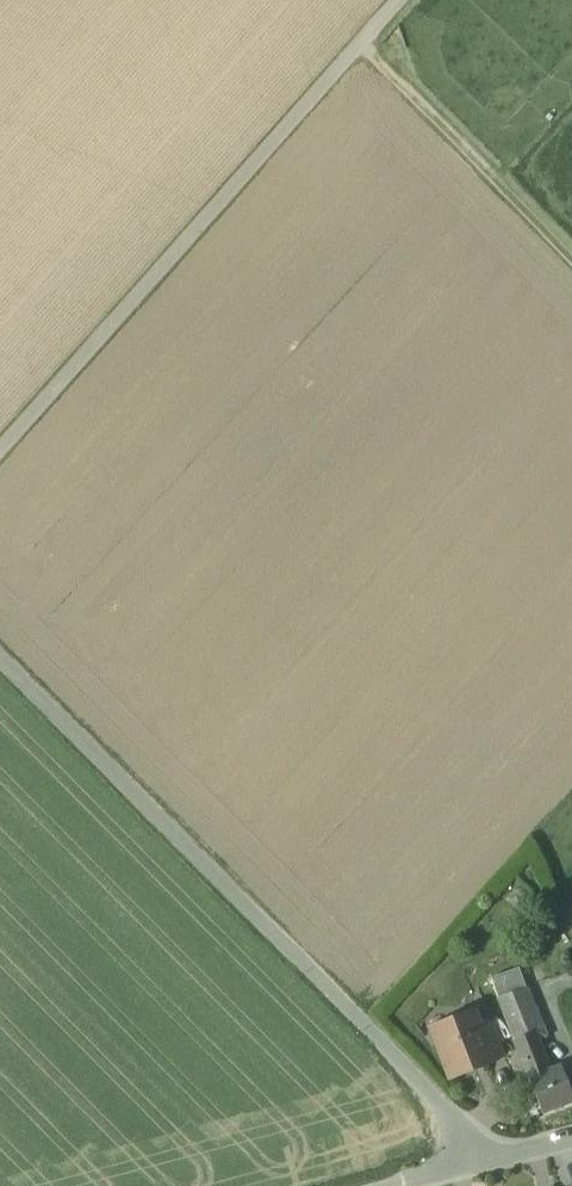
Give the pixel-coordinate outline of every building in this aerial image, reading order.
[(491,979),(499,999),(513,993),(526,988),(518,968),(491,979)] [(499,999),(508,1022),(536,1011),(526,988),(513,993),(499,999)] [(508,1022),(517,1047),(538,1039),(547,1036),(536,1011),(508,1022)] [(433,1028),(452,1077),(491,1061),(491,1060),(480,1033),(476,1022),(473,1012),(433,1028)] [(490,1020),(476,1022),(480,1033),(494,1028),(490,1020)] [(480,1033),(491,1060),(504,1055),(494,1028),(480,1033)] [(543,1054),(538,1039),(517,1047),(529,1078),(544,1072),(538,1056),(543,1054)] [(543,1114),(571,1103),(571,1094),(561,1065),(544,1072),(529,1078),(543,1114)]
